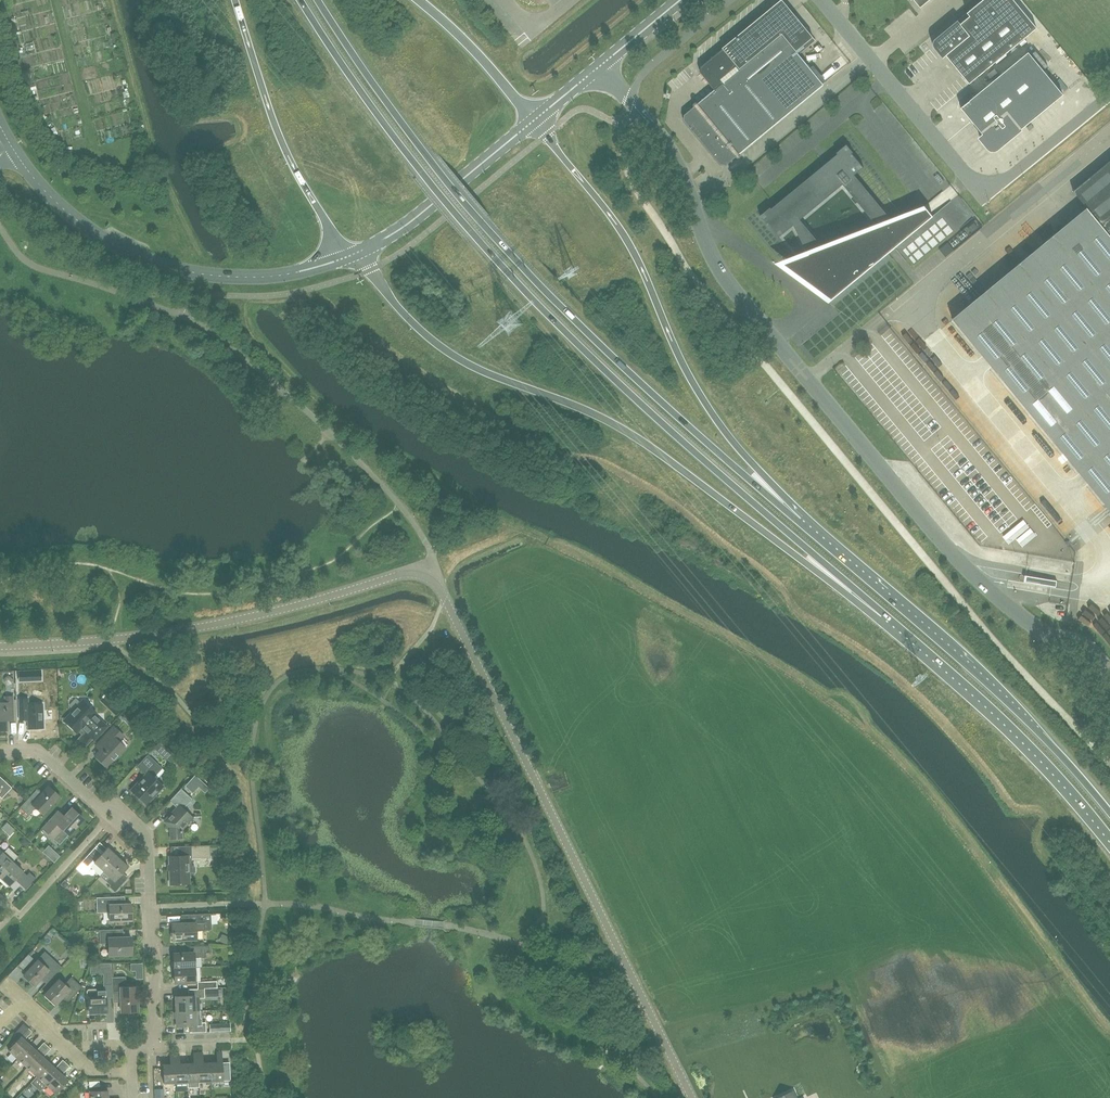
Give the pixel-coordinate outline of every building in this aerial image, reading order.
[(723,49),(701,67),(700,72),(715,90),(698,104),(698,103),(697,103),(696,102),(695,103),(694,103),(694,104),(694,105),(694,106),(694,107),(684,115),(684,121),(721,165),(726,166),(736,157),(737,158),(738,158),(739,158),(740,158),(741,157),(741,156),(741,155),(740,155),(740,154),(823,86),(824,85),(819,79),(814,71),(797,52),(813,38),(794,14),(788,7),(782,0),(723,49)] [(920,8),(930,0),(914,0),(920,8)] [(935,40),(935,41),(934,41),(934,42),(933,43),(933,44),(933,45),(933,46),(934,47),(934,48),(943,59),(946,56),(970,84),(1037,29),(1014,0),(984,0),(967,14),(970,17),(961,25),(958,21),(935,40)] [(991,151),(994,151),(997,150),(998,151),(999,150),(998,149),(1004,144),(1005,145),(1006,145),(1005,143),(1013,137),(1014,138),(1013,137),(1021,130),(1022,131),(1023,131),(1022,130),(1064,95),(1029,53),(961,108),(984,136),(981,139),(983,142),(982,143),(982,144),(984,143),(988,148),(987,149),(987,150),(988,149),(991,151)] [(931,219),(950,202),(950,201),(930,218),(926,212),(923,209),(943,192),(942,191),(922,208),(894,221),(891,218),(855,175),(864,168),(852,154),(854,153),(847,144),(837,153),(837,154),(826,164),(775,205),(771,209),(770,208),(760,216),(767,224),(768,223),(780,237),(794,226),(812,262),(811,263),(811,264),(811,265),(811,266),(812,267),(813,268),(814,268),(815,268),(832,300),(889,253),(931,219)] [(1073,191),(1087,208),(952,319),(1109,510),(1109,161),(1073,191)] [(971,232),(978,227),(974,223),(968,228),(971,232)] [(980,387),(991,398),(994,395),(983,384),(980,387)] [(1049,586),(1051,580),(1029,576),(1028,582),(1049,586)] [(11,685),(14,683),(14,680),(10,676),(7,676),(5,679),(5,682),(8,685),(11,685)] [(7,730),(7,722),(14,722),(13,697),(5,697),(6,704),(0,704),(0,730),(7,730)] [(18,699),(19,716),(19,721),(28,720),(28,729),(44,728),(43,704),(28,705),(28,699),(18,699)] [(124,708),(117,701),(109,710),(116,716),(124,708)] [(94,739),(106,726),(94,714),(94,713),(82,702),(65,720),(78,732),(82,727),(94,739)] [(127,712),(121,718),(129,726),(134,720),(127,712)] [(107,767),(125,748),(119,742),(123,737),(114,728),(102,741),(107,746),(96,757),(107,767)] [(146,804),(163,786),(153,778),(162,768),(153,759),(148,755),(137,767),(146,775),(132,791),(146,804)] [(2,798),(12,788),(0,777),(0,797),(2,798)] [(198,787),(204,793),(209,788),(202,782),(198,787)] [(34,792),(26,801),(19,808),(28,816),(36,807),(43,814),(59,797),(49,787),(42,794),(39,797),(34,792)] [(170,839),(181,838),(181,829),(192,817),(183,809),(192,799),(181,789),(169,801),(177,809),(165,822),(170,826),(170,839)] [(69,835),(83,820),(72,809),(61,821),(55,816),(43,829),(54,839),(63,829),(69,835)] [(193,858),(210,857),(209,845),(177,846),(178,856),(169,856),(171,885),(189,884),(188,874),(193,873),(195,871),(194,867),(192,866),(188,866),(187,858),(193,857),(193,858)] [(0,850),(0,875),(12,862),(18,856),(8,847),(3,853),(0,850)] [(118,857),(107,847),(98,857),(92,850),(81,861),(87,866),(92,861),(104,871),(118,857)] [(114,892),(125,881),(119,875),(127,866),(118,857),(104,871),(114,880),(108,886),(114,892)] [(12,862),(0,875),(0,878),(9,886),(15,879),(25,889),(35,878),(29,872),(27,875),(12,862)] [(65,880),(61,885),(65,889),(69,884),(65,880)] [(115,904),(114,897),(96,897),(96,912),(109,912),(109,920),(130,919),(130,904),(115,904)] [(173,940),(196,939),(195,931),(210,930),(212,928),(211,914),(186,915),(186,923),(172,924),(173,940)] [(122,937),(122,928),(99,929),(99,942),(108,942),(108,954),(131,954),(130,937),(122,937)] [(227,944),(230,937),(222,934),(219,941),(227,944)] [(174,968),(195,968),(194,958),(205,957),(205,953),(210,953),(209,945),(189,946),(190,953),(173,953),(174,968)] [(49,981),(61,967),(50,957),(43,965),(38,960),(24,975),(34,984),(43,975),(49,981)] [(103,985),(111,984),(111,977),(111,968),(102,968),(103,985)] [(174,983),(195,982),(195,968),(174,968),(174,983)] [(125,987),(125,976),(111,977),(111,984),(112,1002),(120,1001),(121,1011),(137,1010),(137,987),(125,987)] [(44,994),(55,1004),(64,995),(70,1000),(82,986),(71,977),(64,984),(58,979),(44,994)] [(97,990),(95,988),(88,989),(86,990),(86,996),(88,997),(89,1012),(106,1011),(105,990),(97,990)] [(175,996),(175,1011),(197,1010),(200,1010),(199,998),(204,997),(204,989),(197,989),(188,989),(188,996),(175,996)] [(197,1010),(175,1011),(176,1026),(189,1026),(189,1032),(206,1032),(206,1022),(201,1022),(201,1018),(200,1018),(200,1010),(197,1010)] [(220,1024),(220,1031),(230,1031),(230,1023),(220,1024)] [(18,1059),(30,1045),(25,1040),(33,1032),(29,1028),(8,1050),(18,1059)] [(27,1067),(48,1045),(44,1042),(36,1051),(30,1045),(18,1059),(27,1067)] [(36,1076),(49,1063),(44,1058),(52,1049),(48,1045),(27,1067),(36,1076)] [(210,1081),(222,1080),(221,1051),(216,1051),(217,1062),(209,1062),(210,1081)] [(199,1086),(198,1081),(197,1052),(193,1052),(193,1063),(186,1063),(187,1082),(187,1086),(199,1086)] [(202,1062),(202,1052),(197,1052),(198,1081),(210,1081),(209,1062),(202,1062)] [(163,1083),(175,1082),(174,1053),(169,1053),(170,1064),(162,1064),(163,1083)] [(179,1063),(179,1053),(174,1053),(175,1082),(187,1082),(186,1063),(179,1063)] [(46,1085),(66,1063),(63,1060),(55,1068),(49,1063),(36,1076),(46,1085)] [(55,1094),(68,1080),(62,1075),(70,1067),(66,1063),(46,1085),(55,1094)] [(108,1090),(89,1091),(89,1097),(108,1097),(108,1090)]
